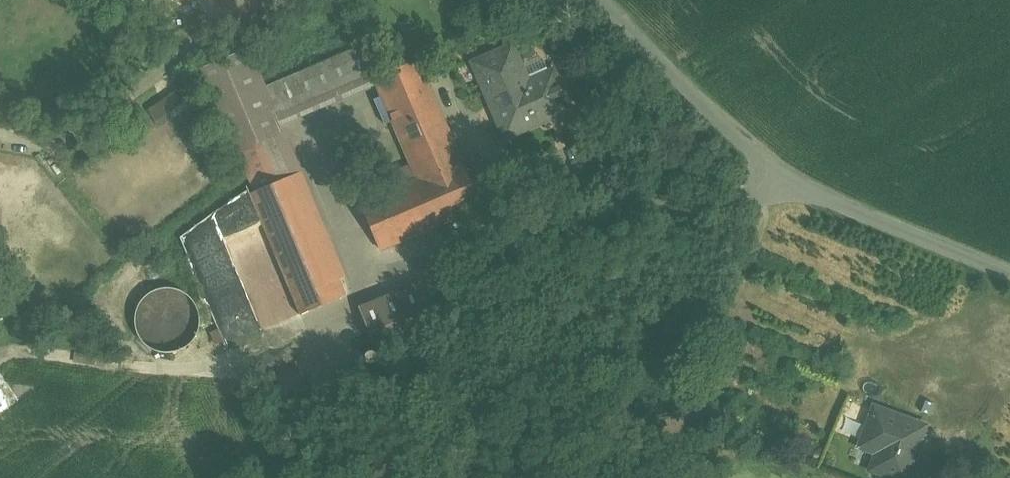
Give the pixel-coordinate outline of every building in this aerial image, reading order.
[(513,46),(474,63),(506,137),(570,109),(554,70),(528,82),(513,46)] [(363,47),(265,89),(278,120),(374,78),(375,79),(376,78),(363,47)] [(420,179),(362,204),(381,249),(482,206),(462,161),(462,162),(418,60),(376,78),(420,179)] [(185,88),(164,103),(174,117),(194,103),(185,88)] [(278,134),(239,150),(256,191),(295,175),(278,134)] [(256,191),(250,193),(301,314),(345,295),(295,175),(256,191)] [(539,250),(526,254),(528,263),(541,259),(539,250)] [(457,269),(362,308),(382,355),(476,316),(457,269)] [(198,333),(200,321),(197,309),(190,299),(180,293),(168,290),(156,293),(145,300),(139,311),(137,323),(139,335),(147,345),(157,351),(169,354),(181,351),(191,344),(198,333)] [(875,407),(861,446),(862,447),(864,441),(892,451),(884,474),(895,477),(907,477),(915,456),(913,456),(919,441),(920,442),(926,426),(875,407)]
